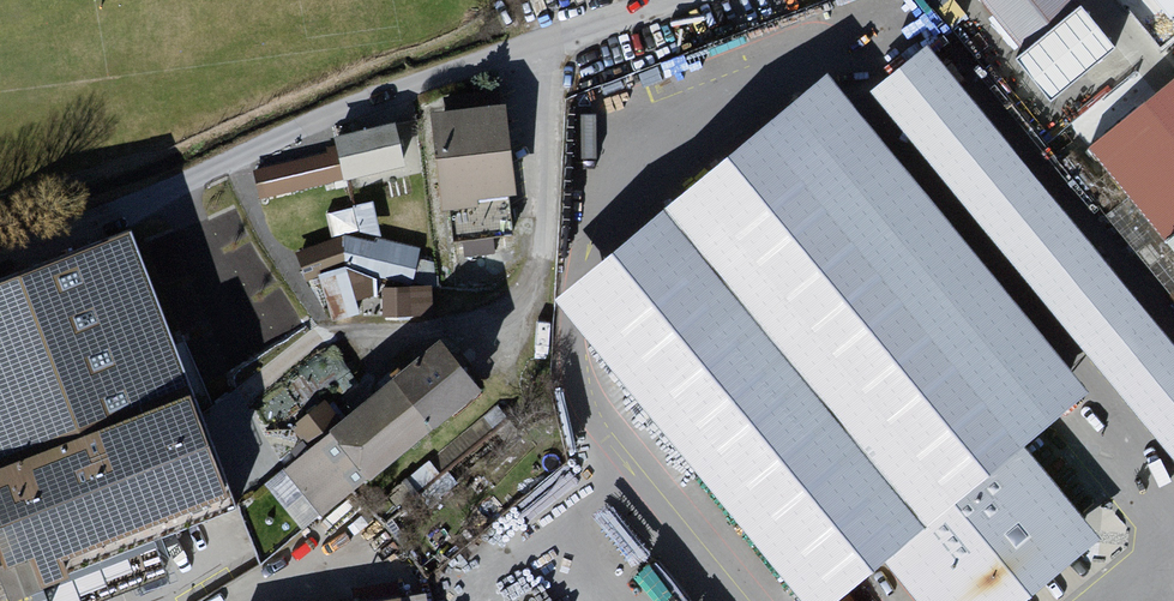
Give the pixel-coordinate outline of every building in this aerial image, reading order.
[(1016,45),(1067,0),(977,0),(1016,45)] [(1156,16),(1173,36),(1173,0),(1156,16)] [(1086,10),(1019,65),(1054,108),(1122,53),(1086,10)] [(923,43),(867,89),(1170,458),(1173,454),(1173,349),(923,43)] [(821,70),(542,296),(790,600),(815,600),(875,552),(915,600),(1014,600),(1094,536),(1014,438),(1079,386),(821,70)] [(1088,147),(1167,235),(1173,229),(1173,71),(1088,147)] [(506,105),(429,111),(437,204),(514,198),(506,105)] [(337,139),(349,183),(409,168),(398,123),(337,139)] [(337,148),(256,169),(264,199),(345,178),(337,148)] [(355,273),(418,282),(424,245),(386,239),(377,199),(330,211),(337,239),(301,248),(307,275),(324,278),(335,323),(364,316),(355,276),(355,273)] [(0,273),(0,589),(227,506),(124,228),(0,273)] [(387,318),(435,316),(434,288),(385,290),(387,318)] [(461,387),(418,339),(277,464),(320,513),(461,387)]
